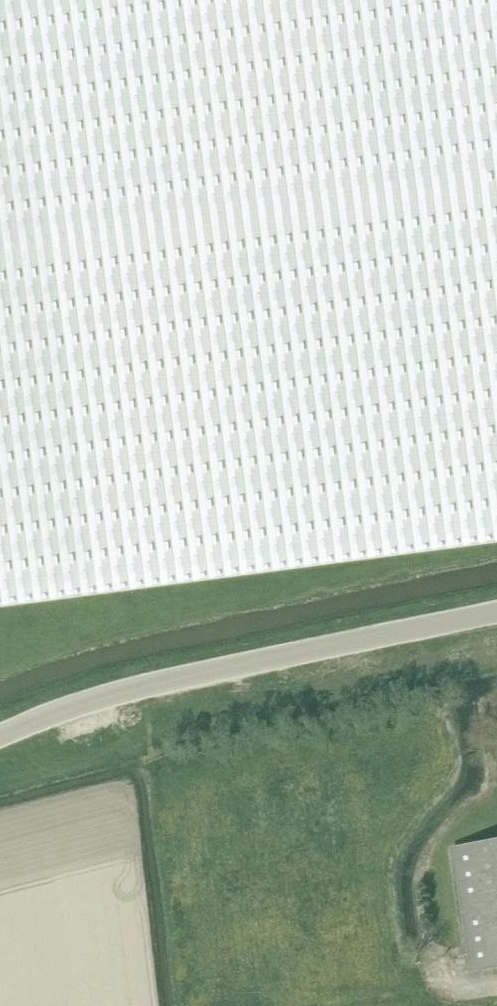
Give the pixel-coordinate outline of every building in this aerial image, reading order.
[(496,543),(496,0),(0,0),(0,608),(496,543)] [(453,848),(472,972),(496,968),(496,842),(453,848)]
